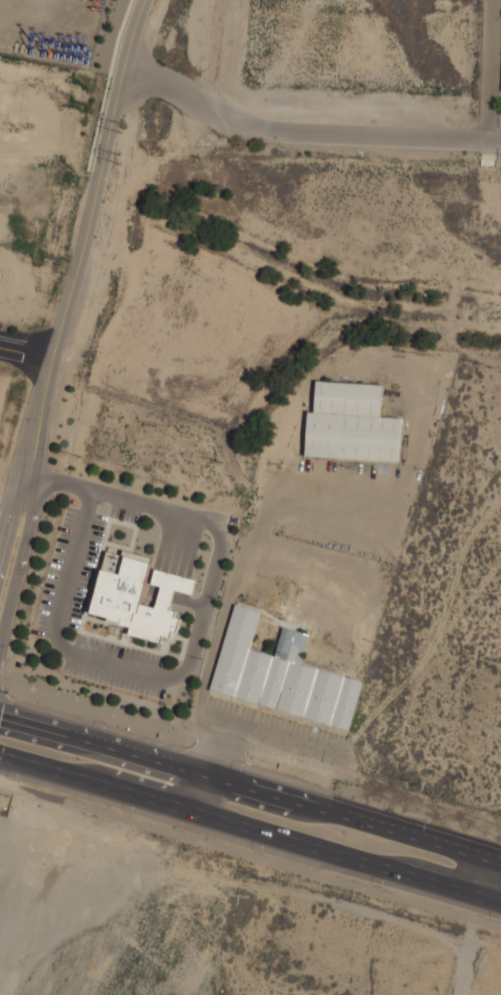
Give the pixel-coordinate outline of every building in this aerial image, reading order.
[(315,380),(313,412),(306,412),(303,458),(400,464),(402,419),(381,418),(382,384),(315,380)] [(100,555),(142,566),(132,607),(175,618),(167,648),(81,626),(100,555)] [(209,690),(350,730),(363,682),(300,665),(309,634),(283,627),(275,655),(251,649),(262,611),(233,603),(209,690)]
